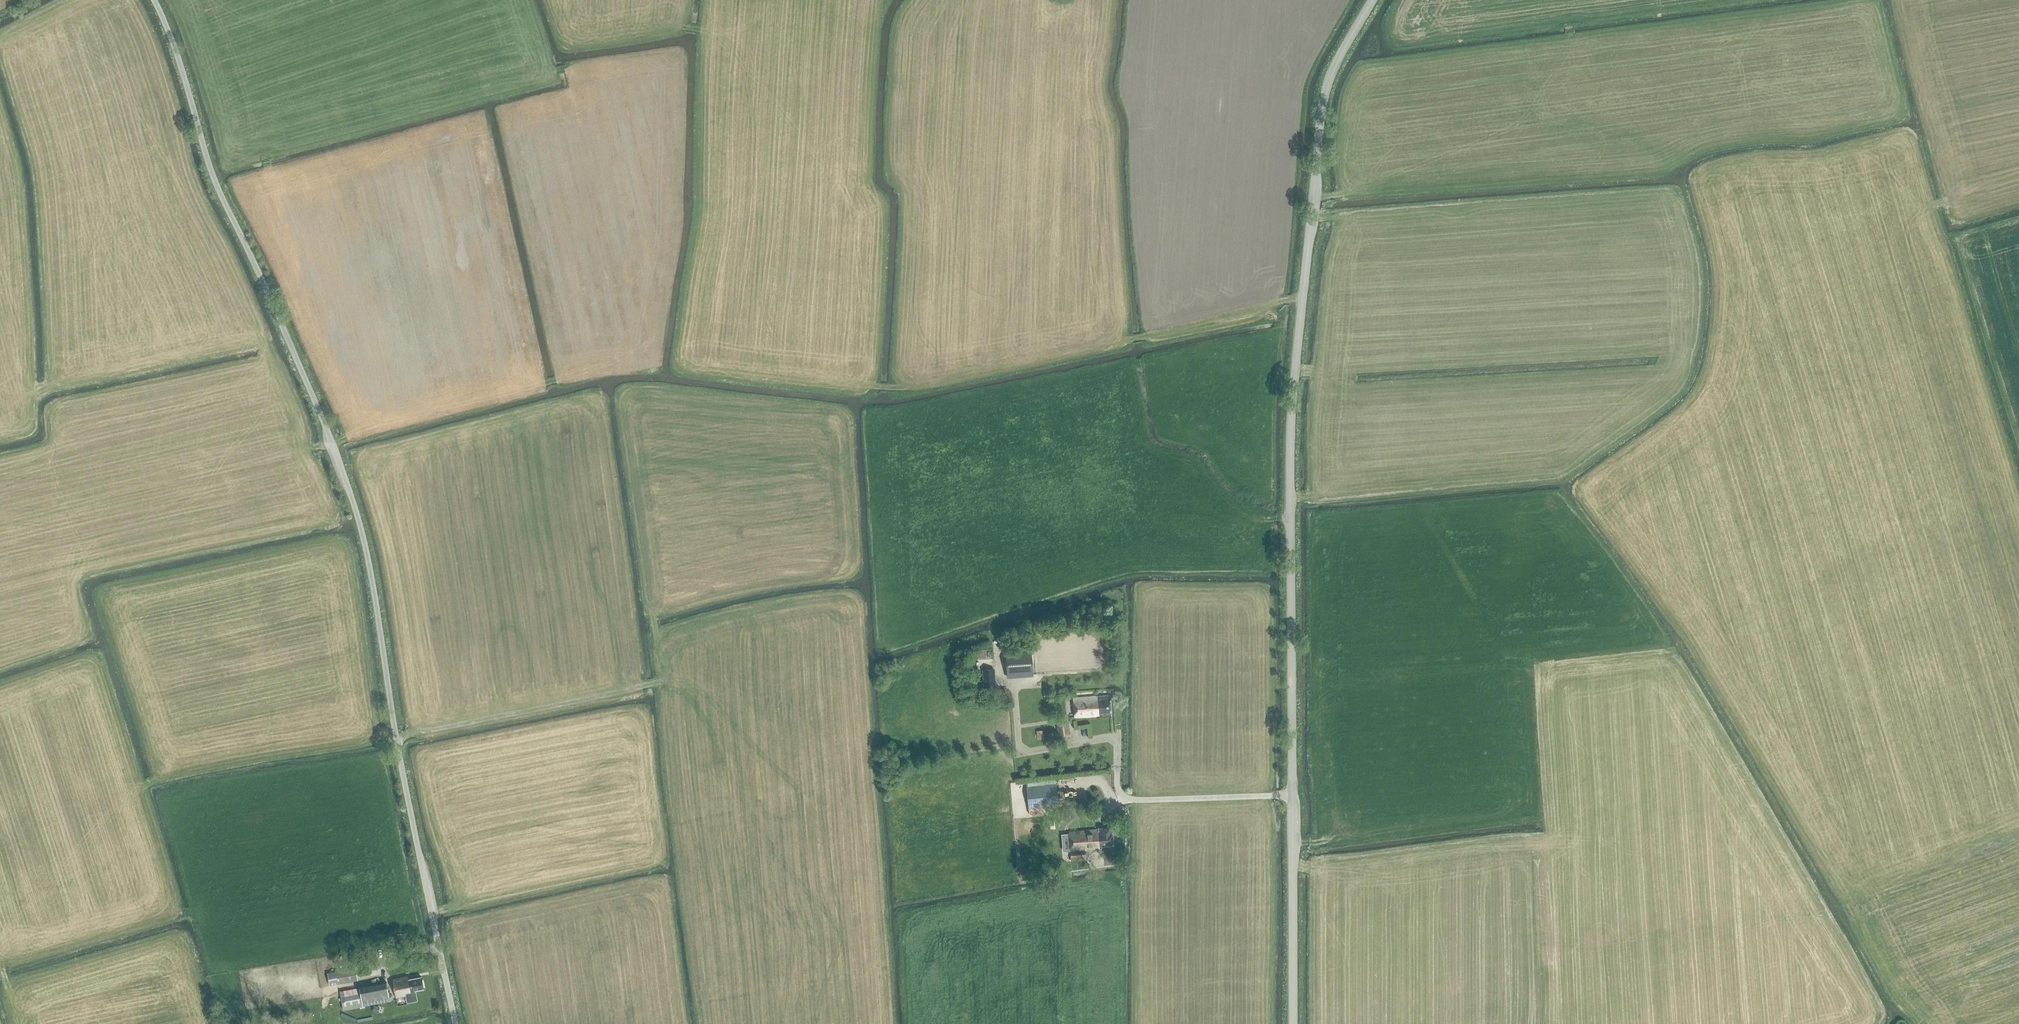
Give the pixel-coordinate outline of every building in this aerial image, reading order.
[(1032,674),(1030,652),(1006,654),(1007,676),(1032,674)] [(994,669),(983,670),(984,690),(995,689),(994,669)] [(1073,699),(1074,717),(1098,715),(1098,713),(1111,712),(1109,696),(1073,699)] [(1058,804),(1056,784),(1026,788),(1028,807),(1058,804)] [(1098,829),(1068,832),(1071,861),(1085,860),(1084,851),(1100,850),(1100,847),(1112,846),(1112,827),(1098,828),(1098,829)] [(327,973),(329,986),(358,980),(355,968),(327,973)] [(423,988),(421,977),(408,979),(407,976),(392,979),(395,997),(406,995),(407,1002),(416,1000),(414,990),(423,988)] [(343,1010),(362,1006),(391,1001),(390,996),(389,996),(386,982),(359,988),(360,994),(340,997),(343,1010)]
